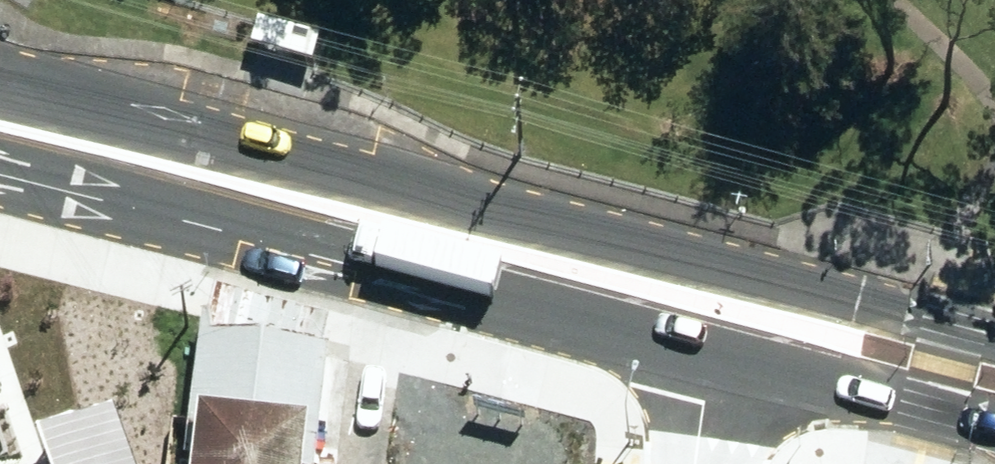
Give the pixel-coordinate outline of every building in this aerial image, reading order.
[(247,67),(292,78),(298,51),(253,40),(247,67)] [(332,356),(200,333),(183,463),(317,463),(332,356)] [(35,420),(51,463),(136,463),(110,393),(35,420)]
